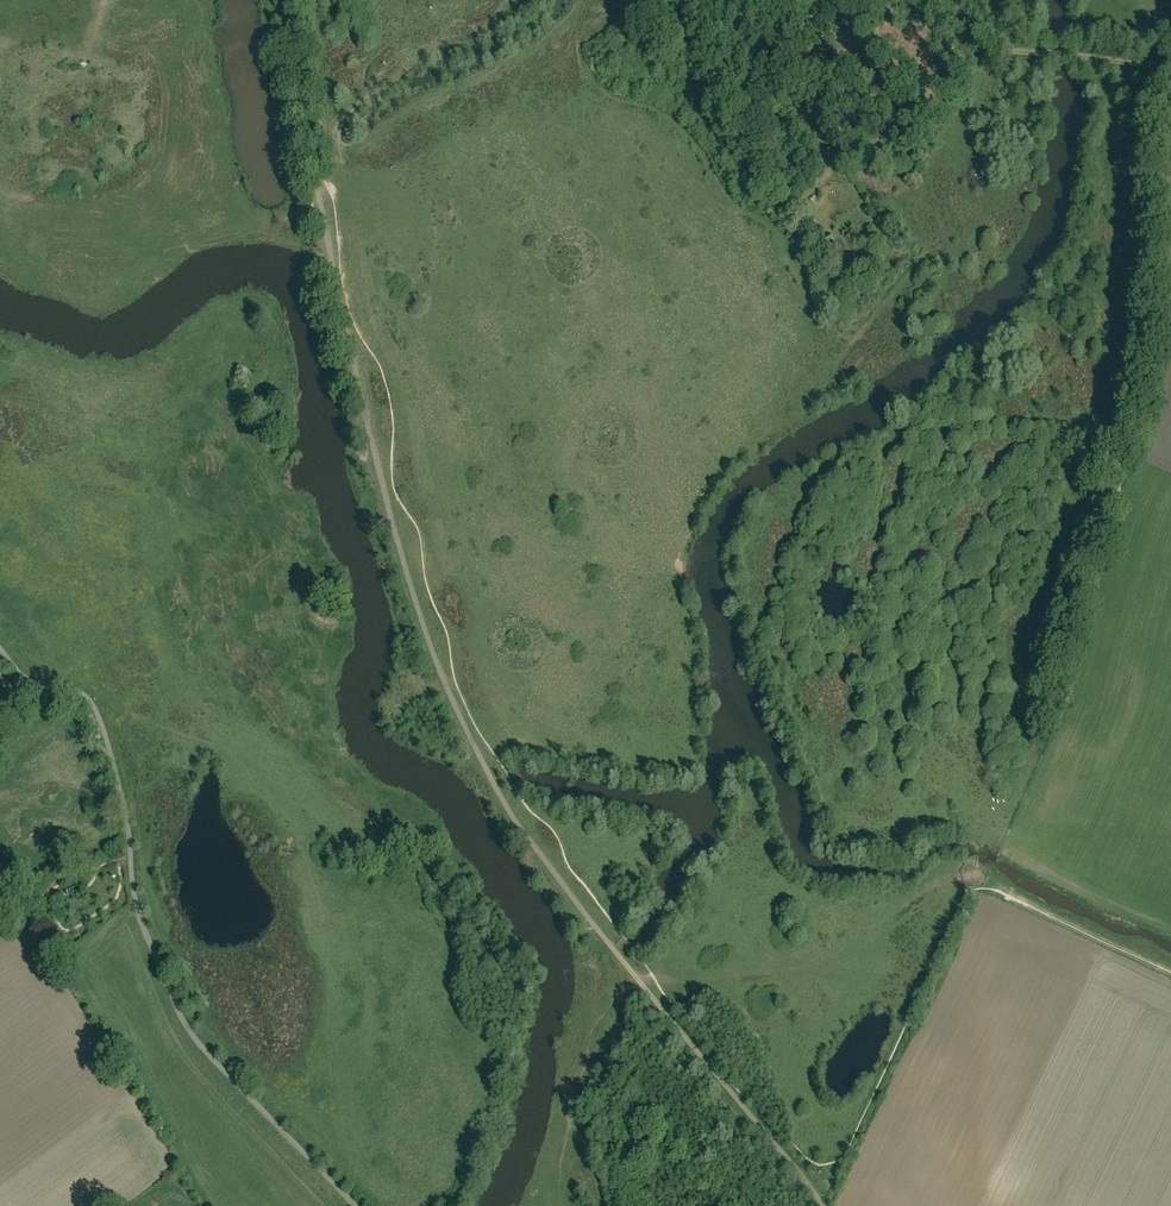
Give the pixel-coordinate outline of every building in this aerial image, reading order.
[(871,164),(877,166),(881,156),(876,154),(871,164)] [(74,885),(65,889),(67,893),(69,896),(78,891),(76,889),(74,885)]
